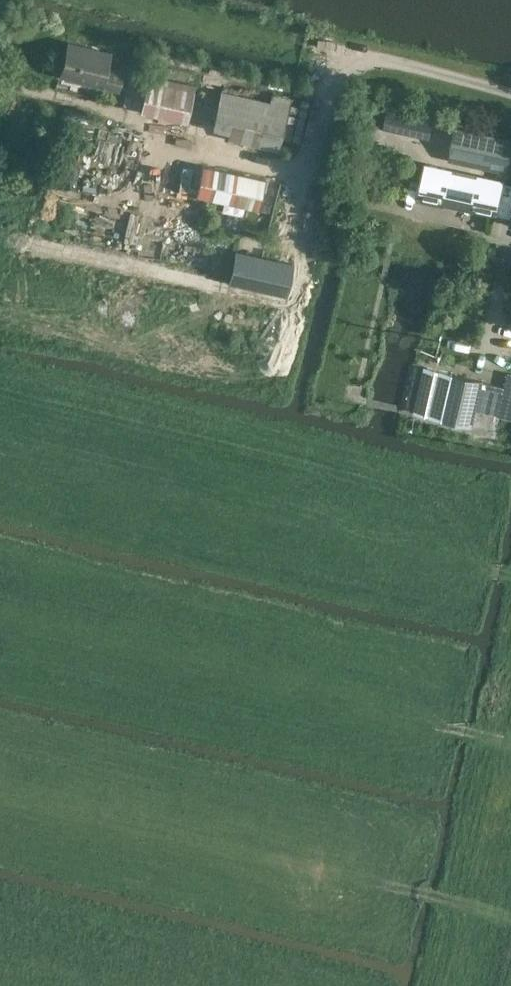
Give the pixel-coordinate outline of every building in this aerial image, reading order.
[(60,74),(118,88),(123,68),(107,65),(111,51),(68,40),(60,74)] [(140,108),(188,118),(196,83),(148,72),(140,108)] [(291,96),(272,92),(270,100),(221,88),(212,124),(229,128),(228,133),(260,141),(259,144),(279,149),(291,96)] [(384,127),(430,137),(434,120),(387,109),(384,127)] [(507,172),(510,153),(510,128),(459,116),(449,159),(507,172)] [(505,181),(505,179),(425,162),(417,198),(497,216),(498,214),(510,217),(510,182),(505,181)] [(259,207),(266,178),(202,164),(196,193),(259,207)] [(237,251),(229,282),(285,294),(292,263),(237,251)] [(477,425),(487,381),(456,374),(445,418),(477,425)]
